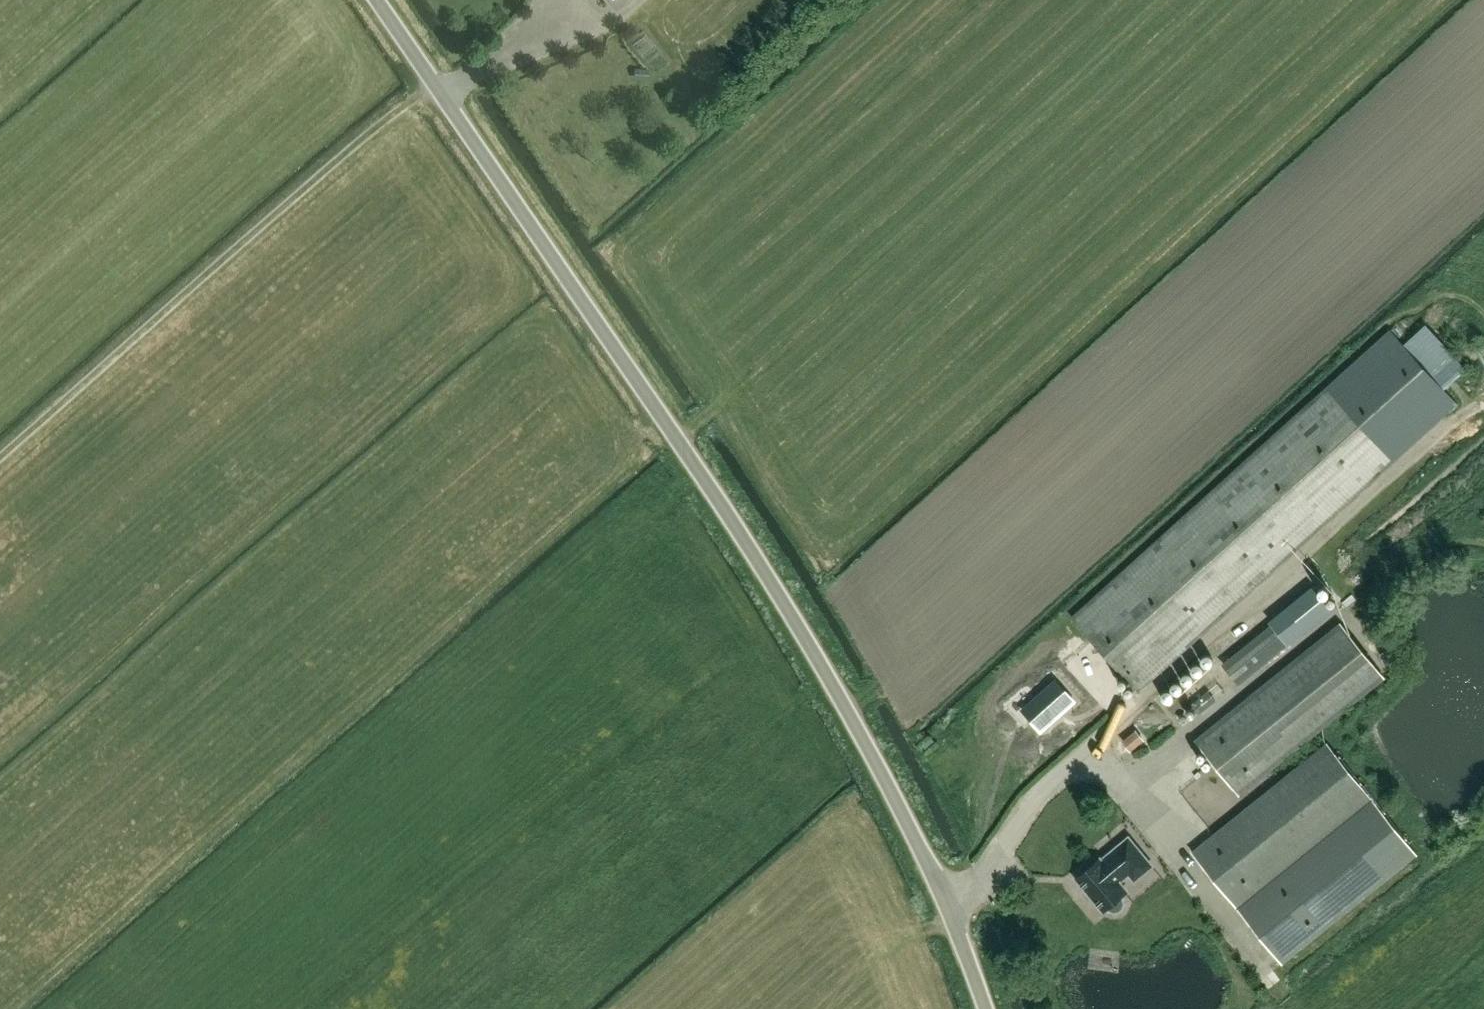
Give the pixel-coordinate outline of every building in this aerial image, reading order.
[(613,10),(624,0),(604,0),(613,10)] [(1421,318),(1403,334),(1442,377),(1460,360),(1421,318)] [(1388,331),(1324,389),(1071,618),(1138,692),(1455,405),(1419,365),(1388,331)] [(1238,795),(1384,678),(1339,623),(1194,740),(1238,795)] [(1238,685),(1289,644),(1273,624),(1222,664),(1238,685)] [(1189,702),(1181,692),(1165,705),(1173,715),(1189,702)] [(1214,701),(1207,692),(1191,704),(1199,714),(1214,701)] [(1191,852),(1281,963),(1416,854),(1326,743),(1191,852)] [(1120,896),(1125,892),(1118,883),(1145,860),(1127,839),(1100,862),(1099,860),(1076,880),(1102,911),(1107,907),(1109,910),(1113,912),(1118,911),(1121,908),(1123,904),(1122,900),(1120,896)]
